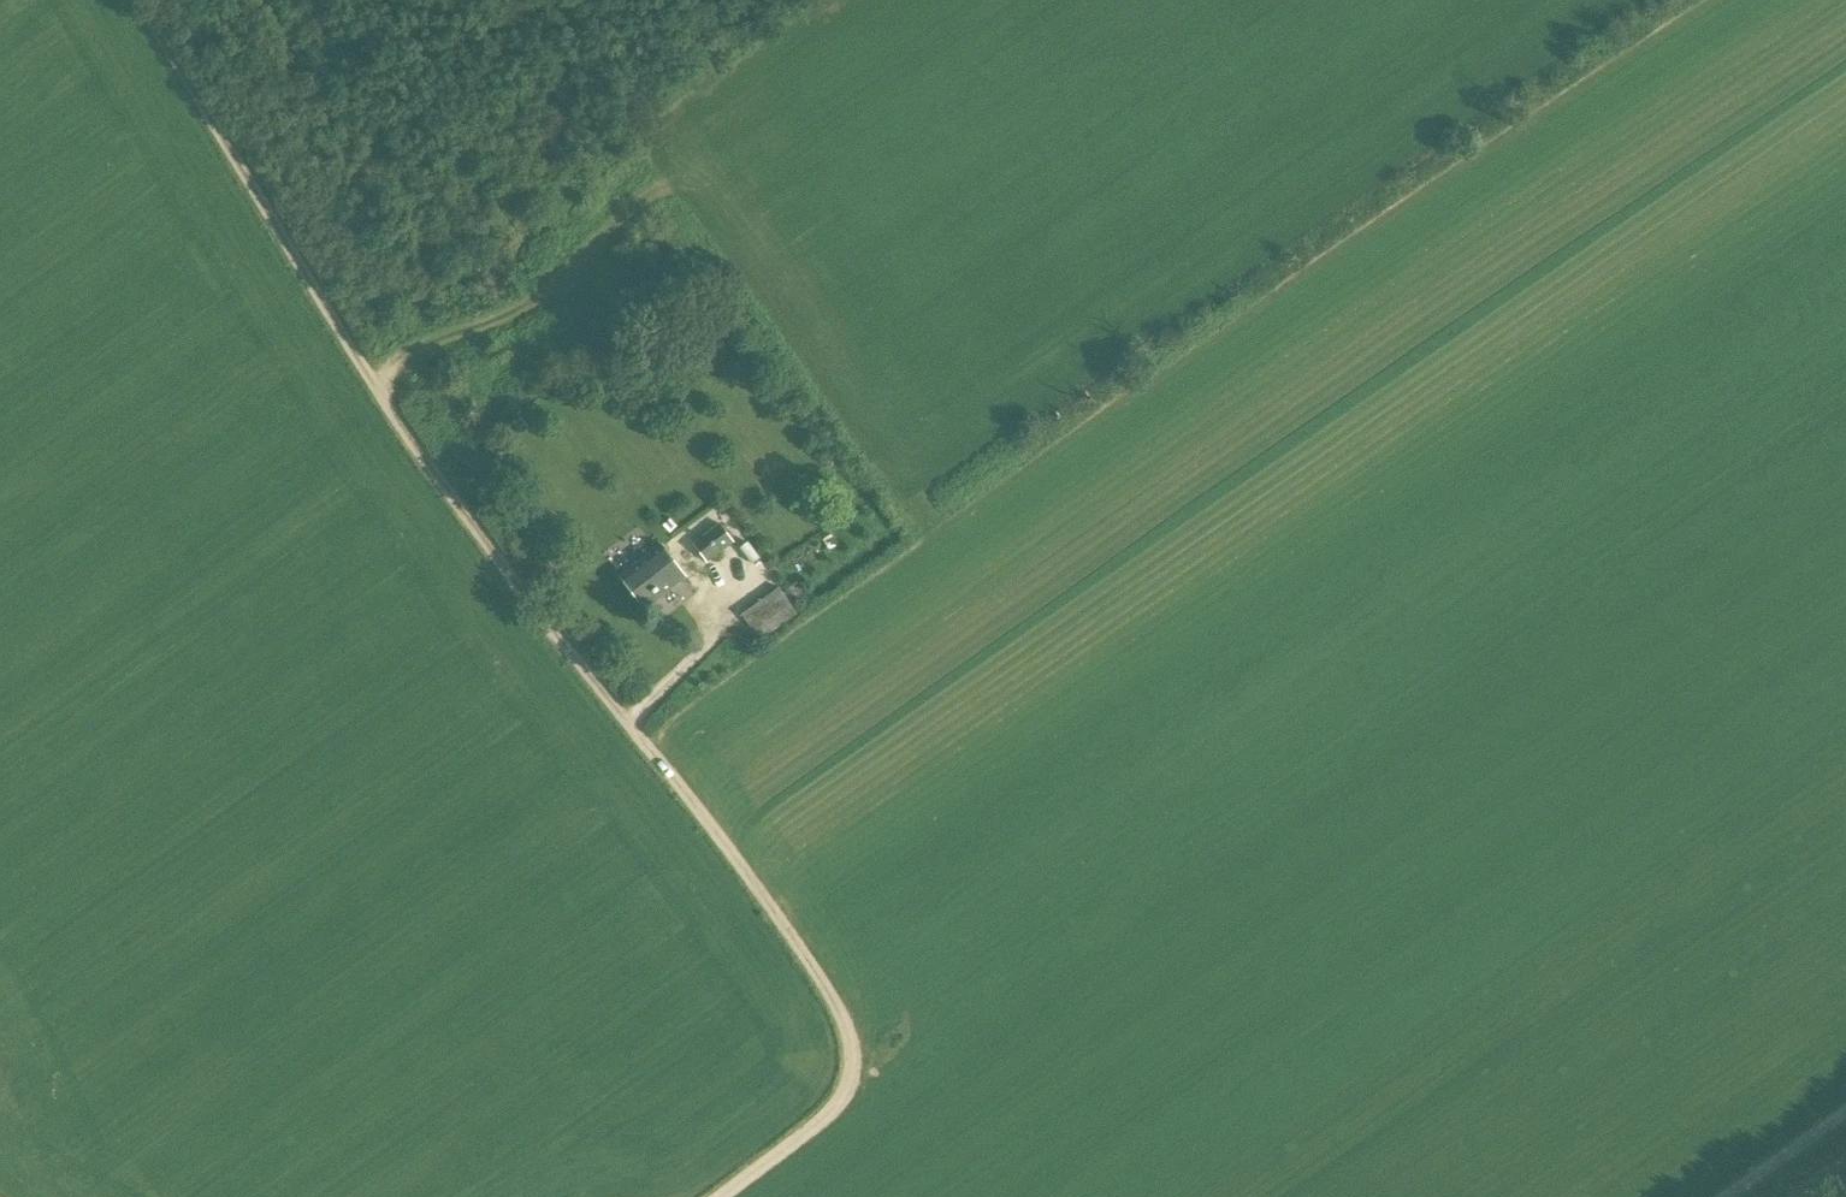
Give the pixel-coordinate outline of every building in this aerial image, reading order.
[(693,543),(707,562),(735,541),(721,522),(693,543)] [(689,577),(663,544),(621,576),(647,610),(689,577)] [(779,586),(741,613),(758,638),(798,612),(779,586)]
